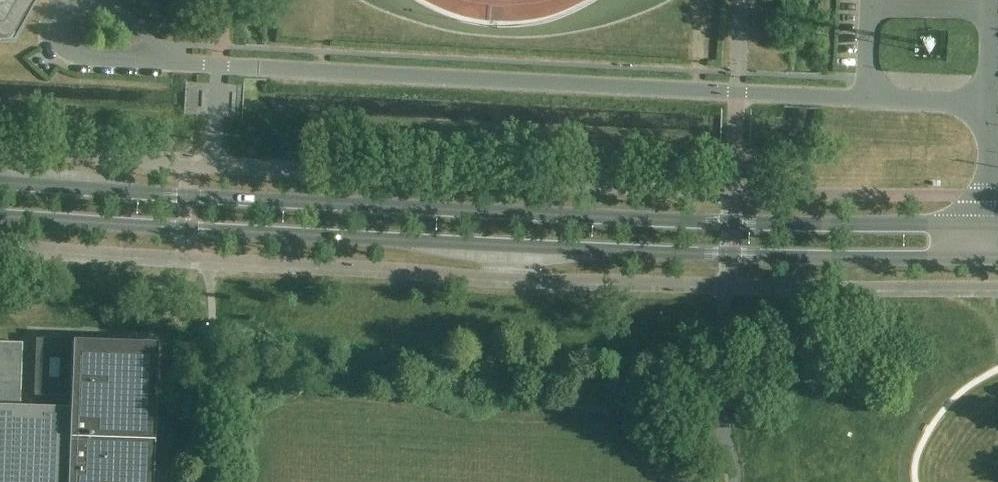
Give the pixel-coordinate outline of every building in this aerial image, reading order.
[(11,42),(30,10),(35,1),(36,0),(0,0),(0,42),(11,42)] [(72,339),(36,338),(34,395),(70,397),(69,408),(19,405),(22,342),(0,342),(0,481),(151,481),(156,342),(72,339)]
